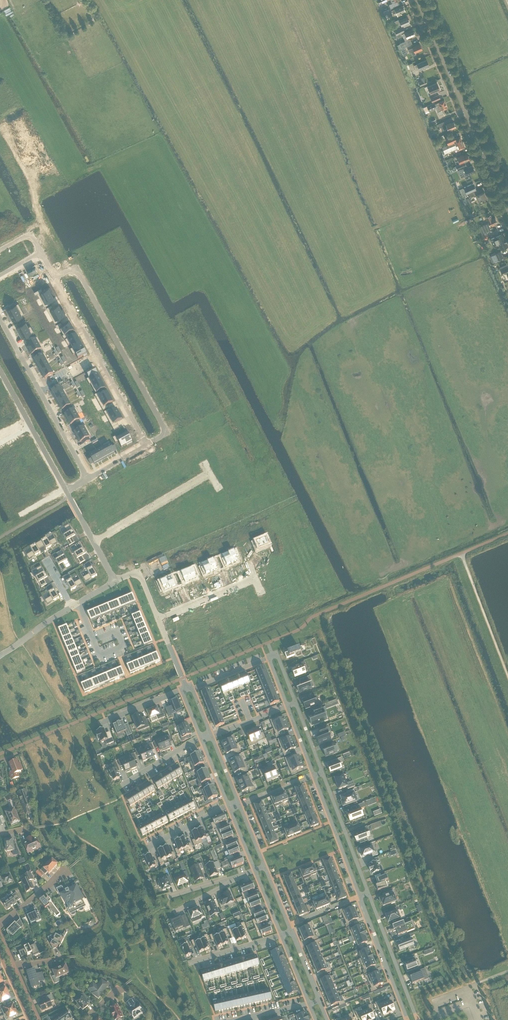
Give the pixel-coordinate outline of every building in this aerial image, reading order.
[(397,0),(398,0),(390,0),(391,3),(390,3),(391,4),(390,5),(391,8),(399,4),(397,0)] [(400,13),(405,11),(403,5),(395,9),(392,10),(393,14),(396,12),(397,14),(398,16),(401,14),(400,13)] [(409,22),(410,21),(409,20),(408,19),(407,17),(400,20),(399,19),(393,22),(396,27),(401,24),(402,26),(403,25),(404,27),(410,24),(409,23),(410,22),(409,22)] [(405,33),(402,34),(404,37),(405,41),(408,39),(408,38),(415,35),(415,34),(415,33),(414,32),(414,31),(413,29),(405,33)] [(407,40),(400,44),(402,48),(410,45),(412,44),(410,39),(407,40)] [(408,50),(410,53),(411,52),(413,55),(416,54),(415,52),(422,49),(420,44),(413,47),(413,48),(408,50)] [(420,69),(429,65),(427,60),(414,65),(416,68),(419,67),(420,69)] [(420,86),(427,83),(426,79),(425,80),(424,76),(421,78),(422,81),(419,82),(420,86)] [(440,90),(437,83),(428,87),(428,86),(424,87),(426,90),(429,89),(431,94),(440,90)] [(444,100),(435,104),(434,103),(423,107),(426,113),(436,109),(437,112),(438,112),(439,115),(443,113),(442,110),(448,108),(444,100)] [(452,128),(456,127),(455,126),(455,125),(455,124),(454,123),(454,122),(450,123),(445,125),(444,122),(438,124),(439,128),(441,127),(443,130),(447,128),(449,130),(452,129),(452,128)] [(447,148),(462,142),(460,137),(457,138),(457,137),(453,139),(452,139),(450,136),(445,138),(447,141),(449,140),(450,143),(446,145),(447,148)] [(445,154),(457,148),(458,151),(462,149),(462,148),(465,147),(462,142),(447,148),(442,151),(442,152),(444,152),(445,154)] [(460,164),(456,166),(457,170),(467,166),(465,162),(467,161),(467,160),(470,159),(468,154),(461,156),(461,155),(457,157),(460,164)] [(472,166),(466,168),(465,166),(458,170),(460,174),(463,173),(465,177),(470,175),(470,174),(474,172),(474,171),(475,170),(474,169),(473,168),(472,166)] [(467,194),(476,190),(473,183),(464,187),(467,194)] [(478,201),(487,198),(484,192),(476,196),(478,201)] [(488,223),(482,226),(485,233),(491,230),(489,227),(489,226),(497,223),(495,218),(492,219),(491,215),(486,217),(488,221),(488,223)] [(14,222),(9,225),(14,235),(19,232),(18,231),(19,231),(16,226),(14,222)] [(8,226),(3,228),(8,236),(8,238),(14,235),(9,225),(7,223),(7,224),(8,226)] [(493,245),(496,244),(500,245),(501,249),(507,246),(502,234),(496,237),(494,238),(490,239),(493,245)] [(492,255),(495,261),(497,260),(503,257),(500,252),(495,254),(492,255)] [(128,262),(117,267),(120,272),(130,267),(128,262)] [(37,264),(31,267),(36,276),(42,273),(40,270),(40,269),(37,265),(37,264)] [(31,267),(26,270),(31,279),(36,276),(31,267)] [(113,269),(97,278),(99,283),(98,283),(102,290),(113,284),(110,278),(116,275),(113,269)] [(23,272),(18,275),(23,284),(24,286),(24,285),(23,284),(28,281),(23,272)] [(18,275),(14,278),(18,286),(23,284),(18,275)] [(14,278),(9,280),(14,289),(15,291),(14,289),(18,287),(19,288),(18,286),(14,278)] [(9,280),(4,283),(9,292),(14,289),(9,280)] [(133,281),(123,286),(125,290),(128,288),(128,289),(132,287),(131,286),(133,285),(135,284),(133,281)] [(4,294),(9,292),(4,283),(0,285),(0,287),(4,294)] [(41,288),(34,292),(35,295),(37,294),(40,299),(52,292),(49,287),(43,290),(41,288)] [(112,297),(108,299),(111,306),(120,301),(118,298),(122,296),(118,288),(110,292),(112,297)] [(52,292),(40,299),(45,306),(50,304),(48,301),(54,298),(51,293),(52,292)] [(10,308),(7,309),(10,315),(21,308),(18,303),(15,305),(14,302),(8,305),(10,308)] [(52,304),(46,307),(51,315),(62,309),(62,308),(61,309),(59,304),(53,307),(52,304)] [(119,313),(114,316),(118,323),(124,320),(123,318),(129,315),(126,309),(128,307),(127,305),(118,310),(119,313)] [(21,308),(10,315),(13,320),(16,318),(17,321),(23,318),(21,315),(24,314),(21,308)] [(62,309),(51,315),(55,323),(60,320),(59,317),(65,314),(62,309)] [(19,325),(17,327),(20,332),(31,326),(28,327),(26,322),(25,322),(23,320),(18,323),(19,325)] [(61,321),(56,324),(57,327),(58,327),(61,332),(72,326),(69,320),(62,324),(61,321)] [(31,326),(20,332),(22,337),(25,336),(27,338),(32,335),(31,333),(34,331),(31,326)] [(72,326),(61,332),(64,337),(63,337),(64,340),(69,337),(68,335),(75,331),(72,326)] [(76,335),(65,341),(68,346),(78,340),(76,335)] [(29,343),(26,344),(29,350),(40,343),(37,338),(35,340),(33,337),(28,340),(29,343)] [(140,337),(130,342),(136,353),(143,349),(139,342),(142,341),(140,337)] [(78,340),(68,346),(70,345),(73,349),(70,350),(71,350),(81,345),(78,340)] [(40,343),(29,350),(32,355),(35,353),(36,356),(42,353),(40,350),(41,350),(38,345),(40,344),(40,343)] [(81,345),(71,350),(73,355),(84,349),(81,345)] [(84,349),(73,355),(75,354),(78,359),(83,356),(84,357),(87,356),(84,349)] [(45,354),(34,359),(37,364),(47,359),(45,354)] [(152,356),(140,362),(144,369),(150,366),(151,368),(157,365),(152,356)] [(47,359),(37,364),(40,369),(48,365),(45,360),(47,359)] [(48,365),(40,369),(42,374),(50,369),(48,365)] [(91,371),(86,374),(89,379),(87,380),(97,374),(94,368),(91,370),(91,371)] [(158,381),(160,385),(167,380),(165,376),(167,375),(164,368),(153,374),(153,375),(148,377),(152,384),(158,381)] [(50,369),(42,374),(45,379),(53,374),(50,369)] [(97,374),(87,380),(89,385),(100,379),(97,374)] [(100,379),(89,385),(91,384),(93,389),(103,384),(100,379)] [(103,384),(93,389),(96,394),(105,389),(103,384)] [(60,386),(52,391),(55,396),(65,390),(62,391),(60,386)] [(169,387),(158,393),(162,400),(164,399),(165,402),(170,399),(169,397),(173,394),(169,387)] [(65,390),(55,396),(57,401),(67,395),(65,390)] [(100,393),(95,396),(99,403),(111,397),(108,392),(101,395),(100,393)] [(67,395),(57,401),(60,405),(68,401),(65,396),(67,395)] [(111,397),(99,403),(103,411),(109,408),(107,406),(113,403),(110,398),(111,397)] [(183,398),(166,407),(173,419),(185,412),(181,405),(185,403),(183,398)] [(68,401),(60,405),(62,410),(70,406),(68,401)] [(68,413),(65,415),(68,420),(79,414),(76,409),(73,410),(72,407),(66,410),(68,413)] [(109,410),(104,413),(108,420),(120,414),(119,414),(117,409),(111,412),(109,410)] [(12,412),(7,415),(12,424),(17,421),(12,412)] [(79,414),(68,420),(71,425),(73,424),(75,426),(80,423),(79,420),(81,419),(78,414),(79,414)] [(120,414),(108,420),(113,428),(118,425),(117,423),(123,419),(120,414)] [(7,415),(2,418),(7,426),(12,424),(7,415)] [(77,431),(75,432),(77,437),(89,431),(86,426),(83,428),(81,425),(76,428),(77,431)] [(89,431),(77,437),(80,443),(83,441),(85,444),(90,441),(89,438),(91,436),(89,431)] [(128,432),(122,436),(127,446),(132,443),(129,437),(130,436),(128,432)] [(220,434),(208,441),(212,447),(224,440),(220,434)] [(116,437),(113,438),(116,443),(118,442),(122,448),(127,445),(127,446),(122,436),(117,439),(116,437)] [(27,440),(22,443),(27,452),(32,449),(27,440)] [(22,443),(17,446),(22,455),(27,452),(22,443)] [(109,443),(104,445),(109,456),(114,453),(113,451),(116,449),(113,444),(110,445),(109,443)] [(99,449),(104,458),(109,456),(104,445),(103,446),(105,448),(100,450),(99,449)] [(17,446),(12,449),(17,457),(22,455),(17,446)] [(12,449),(7,451),(12,460),(17,457),(12,449)] [(99,449),(94,452),(99,461),(104,458),(99,449)] [(229,450),(217,457),(221,463),(233,456),(229,450)] [(7,451),(3,454),(8,463),(12,460),(7,451)] [(87,458),(90,463),(93,462),(94,464),(99,461),(94,452),(94,453),(89,456),(90,456),(87,458)] [(190,452),(184,456),(189,466),(195,462),(190,452)] [(177,460),(171,463),(177,473),(182,469),(177,460)] [(238,464),(226,471),(230,477),(241,471),(238,464)] [(164,468),(158,471),(163,481),(169,477),(164,468)] [(153,474),(143,480),(146,486),(156,480),(153,474)] [(48,478),(38,483),(42,490),(45,489),(47,492),(54,488),(48,478)] [(248,481),(236,488),(240,494),(251,487),(248,481)] [(30,488),(24,491),(30,502),(37,498),(33,491),(36,490),(32,483),(28,485),(30,488)] [(138,483),(132,486),(138,496),(144,492),(138,483)] [(127,489),(117,495),(120,501),(130,495),(127,489)] [(6,500),(12,511),(19,507),(16,501),(20,499),(16,492),(12,494),(13,496),(6,500)] [(213,497),(208,500),(214,510),(221,506),(216,498),(215,499),(213,497)] [(109,500),(103,503),(109,513),(114,510),(109,500)] [(208,500),(201,504),(205,512),(207,511),(208,513),(214,510),(208,500)] [(96,507),(88,512),(92,518),(94,517),(96,521),(102,517),(96,507)] [(192,509),(187,513),(193,522),(200,518),(195,511),(194,512),(192,509)] [(183,518),(181,519),(186,526),(193,522),(187,513),(182,516),(183,518)] [(173,521),(166,525),(172,535),(177,531),(176,529),(178,528),(173,521)] [(68,533),(64,536),(67,541),(69,546),(72,544),(75,543),(72,538),(75,536),(69,525),(64,527),(68,533)] [(162,530),(160,531),(165,539),(172,535),(166,525),(161,528),(162,530)] [(152,533),(145,537),(151,547),(156,544),(155,541),(157,540),(152,533)] [(141,543),(140,544),(144,551),(151,547),(145,537),(140,540),(141,543)] [(47,538),(38,543),(41,548),(44,547),(46,550),(58,543),(55,539),(49,542),(47,538)] [(267,538),(254,543),(257,550),(269,544),(267,538)] [(32,552),(27,555),(29,560),(40,553),(39,550),(41,548),(38,543),(30,548),(32,552)] [(78,551),(74,554),(77,559),(80,564),(83,562),(85,561),(83,556),(86,554),(79,543),(75,546),(78,551)] [(130,546),(124,549),(130,559),(137,555),(133,548),(131,549),(130,546)] [(124,549),(114,556),(118,563),(123,560),(125,562),(130,559),(124,549)] [(236,550),(229,554),(233,564),(239,562),(238,559),(239,558),(236,550)] [(59,558),(55,560),(62,572),(67,569),(63,563),(67,561),(64,555),(61,551),(59,552),(56,554),(59,558)] [(224,559),(222,559),(225,567),(233,564),(229,554),(223,556),(224,559)] [(215,559),(208,562),(212,573),(218,570),(217,568),(219,567),(215,559)] [(275,559),(263,564),(265,570),(278,565),(275,559)] [(203,567),(201,568),(204,576),(212,573),(208,562),(202,565),(203,567)] [(89,574),(83,578),(86,582),(97,576),(92,567),(89,569),(86,564),(84,566),(86,570),(89,574)] [(40,575),(36,578),(39,583),(42,588),(44,586),(47,584),(44,580),(48,578),(41,567),(36,569),(40,575)] [(195,568),(187,571),(191,581),(197,579),(196,576),(198,576),(195,568)] [(187,571),(179,574),(183,582),(184,581),(185,584),(191,581),(187,571)] [(69,581),(66,582),(71,591),(82,584),(80,580),(74,583),(72,579),(69,575),(66,576),(69,581)] [(282,576),(270,581),(273,587),(285,582),(282,576)] [(172,577),(166,580),(171,590),(178,587),(175,579),(173,580),(172,577)] [(166,580),(159,583),(162,591),(164,590),(165,592),(171,590),(166,580)] [(51,597),(45,600),(48,605),(59,598),(54,589),(51,591),(48,587),(46,588),(48,593),(51,597)] [(132,594),(127,596),(131,605),(136,603),(136,602),(133,594),(132,594)] [(290,594),(278,600),(281,606),(293,601),(290,594)] [(127,596),(122,598),(126,607),(131,605),(127,596)] [(122,598),(117,600),(121,609),(126,607),(122,598)] [(117,600),(112,602),(116,611),(121,609),(117,600)] [(112,602),(107,604),(111,613),(116,611),(112,602)] [(259,603),(252,606),(257,616),(263,614),(259,603)] [(107,604),(102,606),(106,615),(111,613),(107,604)] [(102,606),(97,608),(101,617),(106,615),(102,606)] [(97,608),(92,611),(96,619),(101,617),(97,608)] [(87,613),(91,621),(96,619),(92,611),(87,613)] [(140,612),(132,616),(134,621),(142,618),(140,613),(140,612)] [(249,612),(238,617),(240,623),(251,619),(249,612)] [(231,615),(225,617),(229,628),(236,625),(231,615)] [(142,618),(134,621),(136,626),(144,623),(142,618)] [(144,623),(136,626),(138,631),(146,628),(144,623)] [(221,624),(210,629),(213,635),(224,630),(221,624)] [(67,625),(58,629),(60,634),(69,630),(67,625)] [(146,628),(138,631),(140,636),(149,633),(146,628)] [(200,628),(194,631),(198,641),(204,638),(200,628)] [(69,630),(60,634),(62,639),(71,635),(69,630)] [(149,633),(140,636),(142,641),(151,638),(149,633)] [(181,640),(180,641),(182,647),(191,644),(186,634),(180,636),(181,640)] [(71,635),(62,639),(65,644),(73,640),(71,635)] [(151,638),(142,641),(144,646),(153,643),(151,638)] [(73,640),(65,644),(67,649),(75,645),(73,640)] [(75,645),(67,649),(69,654),(77,650),(75,645)] [(299,647),(289,651),(291,656),(301,652),(299,647)] [(77,650),(69,654),(71,659),(79,655),(77,650)] [(157,653),(152,655),(155,663),(160,661),(157,653)] [(79,655),(71,659),(73,664),(81,660),(79,655)] [(152,655),(147,657),(150,666),(155,663),(152,655)] [(147,657),(142,659),(145,668),(150,666),(147,657)] [(142,659),(137,661),(140,670),(145,668),(142,659)] [(81,660),(73,664),(75,669),(83,665),(81,660)] [(137,661),(132,663),(135,672),(140,670),(137,661)] [(296,669),(292,670),(295,678),(306,673),(303,666),(306,665),(304,662),(299,664),(300,667),(299,668),(299,667),(295,668),(296,669)] [(132,663),(127,665),(130,674),(135,672),(132,663)] [(83,665),(75,669),(77,674),(85,671),(86,671),(83,665)] [(256,670),(258,675),(267,671),(265,666),(256,670)] [(121,667),(116,669),(120,678),(125,676),(121,667)] [(116,669),(111,672),(115,680),(120,678),(116,669)] [(260,680),(269,677),(267,671),(258,675),(260,680)] [(111,672),(106,674),(110,682),(115,680),(111,672)] [(106,674),(101,676),(105,684),(110,682),(106,674)] [(246,674),(241,676),(244,685),(250,683),(246,674)] [(101,676),(96,678),(100,686),(105,684),(101,676)] [(236,678),(239,687),(244,685),(241,676),(236,678)] [(297,685),(300,693),(311,688),(309,681),(311,680),(310,676),(299,680),(300,680),(301,683),(297,685)] [(260,680),(262,685),(271,682),(269,677),(260,680)] [(96,678),(91,680),(95,688),(100,686),(96,678)] [(236,678),(230,680),(234,689),(239,687),(236,678)] [(91,680),(86,682),(90,690),(95,688),(91,680)] [(228,691),(234,689),(230,680),(225,683),(228,691)] [(86,682),(81,684),(85,693),(90,690),(86,682)] [(271,682),(262,685),(264,690),(273,687),(271,682)] [(223,694),(228,691),(225,683),(220,685),(223,694)] [(264,690),(266,695),(275,692),(273,687),(264,690)] [(201,692),(203,697),(212,694),(210,689),(201,692)] [(275,692),(266,695),(268,700),(277,697),(275,692)] [(308,700),(303,702),(306,709),(318,704),(316,697),(314,697),(313,693),(306,696),(308,700)] [(203,697),(205,702),(214,699),(212,694),(203,697)] [(279,702),(277,697),(268,700),(270,705),(279,702)] [(171,707),(171,706),(165,708),(167,714),(173,712),(172,710),(174,710),(176,714),(182,711),(177,699),(171,702),(173,706),(171,707)] [(216,704),(214,699),(205,702),(207,707),(216,704)] [(337,700),(325,704),(326,709),(338,704),(337,700)] [(207,707),(209,712),(218,709),(216,704),(207,707)] [(315,714),(309,717),(312,724),(315,723),(315,724),(319,723),(319,721),(324,719),(327,718),(325,713),(326,712),(323,706),(313,710),(315,714)] [(151,710),(147,711),(150,718),(152,722),(158,719),(158,720),(165,717),(162,710),(158,711),(157,707),(153,709),(153,708),(152,708),(153,709),(151,710),(151,709),(151,710)] [(218,709),(209,712),(212,718),(220,714),(218,709)] [(146,719),(142,721),(140,714),(133,717),(137,729),(144,727),(144,729),(149,727),(146,719)] [(214,723),(222,719),(220,714),(212,718),(214,723)] [(274,729),(286,724),(284,718),(277,721),(276,718),(270,720),(274,729)] [(222,719),(214,723),(216,728),(224,724),(222,719)] [(123,721),(113,725),(117,735),(125,732),(127,736),(132,734),(128,724),(124,725),(123,721)] [(178,723),(173,725),(174,729),(177,727),(177,728),(178,727),(180,733),(190,729),(188,725),(187,725),(187,724),(183,725),(182,723),(178,724),(178,723)] [(288,729),(286,724),(274,729),(276,734),(275,735),(276,738),(283,735),(282,732),(288,729)] [(320,735),(316,736),(319,744),(331,739),(328,733),(330,732),(328,727),(318,730),(320,735)] [(104,729),(96,732),(97,732),(98,735),(96,736),(98,741),(98,740),(100,740),(101,743),(105,741),(107,745),(114,742),(110,734),(106,736),(104,729)] [(180,733),(179,733),(182,742),(188,739),(187,736),(191,735),(191,733),(192,733),(190,729),(180,733)] [(258,729),(253,731),(258,743),(257,742),(266,739),(263,733),(260,734),(258,729)] [(249,747),(258,743),(253,731),(247,733),(250,740),(247,741),(249,747)] [(224,749),(236,744),(234,741),(236,740),(234,735),(228,738),(229,741),(222,743),(224,749)] [(168,738),(162,740),(166,750),(170,748),(170,747),(171,747),(170,743),(172,742),(170,736),(167,737),(168,738)] [(278,739),(281,748),(294,743),(291,737),(285,740),(283,737),(278,739)] [(166,750),(162,740),(157,742),(156,741),(153,742),(156,748),(159,747),(160,751),(162,751),(162,752),(166,750)] [(150,747),(144,749),(149,759),(150,760),(154,758),(153,757),(154,757),(151,750),(154,749),(151,743),(149,744),(150,747)] [(296,748),(294,743),(281,748),(284,756),(290,754),(289,751),(296,748)] [(236,744),(224,749),(227,754),(233,752),(235,754),(240,752),(238,747),(236,748),(235,745),(236,744)] [(323,749),(326,756),(337,752),(334,744),(323,749)] [(149,759),(144,749),(145,751),(139,753),(138,749),(135,750),(137,755),(140,754),(143,762),(149,759)] [(200,752),(189,757),(191,762),(190,762),(190,763),(202,758),(200,752)] [(127,760),(131,770),(137,767),(134,760),(136,759),(134,753),(131,755),(132,758),(127,760)] [(230,762),(232,768),(245,763),(241,754),(235,757),(237,759),(230,762)] [(288,767),(301,762),(299,756),(292,759),(291,756),(285,758),(288,767)] [(202,758),(190,763),(192,768),(193,771),(199,769),(198,766),(204,763),(202,758)] [(330,774),(342,769),(339,763),(343,761),(342,758),(333,761),(334,764),(328,766),(330,774)] [(131,770),(127,760),(122,762),(120,759),(118,760),(120,766),(123,765),(126,772),(127,772),(127,773),(131,771),(130,770),(131,770)] [(23,769),(21,764),(18,765),(17,761),(10,763),(13,772),(10,773),(12,780),(19,777),(18,773),(21,772),(20,770),(23,769)] [(114,781),(120,778),(116,771),(119,770),(116,762),(113,763),(114,766),(109,768),(111,773),(110,773),(111,777),(112,777),(114,781)] [(303,767),(301,762),(288,767),(292,775),(298,773),(296,770),(303,767)] [(248,771),(245,763),(232,768),(234,773),(241,771),(242,773),(248,771)] [(276,764),(267,767),(273,780),(278,778),(275,771),(278,770),(276,764)] [(177,766),(172,769),(178,777),(183,774),(177,766)] [(273,780),(267,767),(268,768),(262,771),(262,769),(259,771),(261,777),(264,775),(267,782),(273,780)] [(173,780),(178,777),(172,769),(168,772),(173,780)] [(206,769),(196,773),(198,779),(197,779),(209,774),(206,769)] [(168,772),(163,775),(168,783),(173,780),(168,772)] [(238,781),(240,787),(252,781),(249,773),(243,775),(244,778),(238,781)] [(209,774),(197,779),(199,784),(198,785),(199,788),(205,785),(204,783),(211,780),(209,774)] [(163,786),(168,783),(163,775),(158,778),(163,786)] [(343,775),(335,779),(339,790),(347,787),(348,789),(355,787),(353,781),(346,784),(343,775)] [(163,786),(158,778),(153,781),(158,789),(163,786)] [(252,782),(252,781),(240,787),(242,792),(249,789),(250,792),(256,790),(255,787),(252,788),(250,783),(252,782)] [(150,783),(145,786),(150,794),(155,791),(150,783)] [(213,785),(202,790),(204,796),(215,791),(213,785)] [(294,796),(305,792),(302,785),(294,789),(296,793),(293,794),(294,796)] [(145,797),(150,794),(145,786),(140,789),(145,797)] [(23,808),(26,815),(30,813),(28,809),(32,808),(27,794),(28,794),(26,789),(19,792),(21,796),(20,797),(21,800),(24,808),(23,808)] [(140,800),(145,797),(140,789),(135,792),(140,800)] [(348,795),(341,798),(343,802),(341,802),(343,807),(357,801),(354,793),(355,792),(354,789),(346,792),(348,795)] [(215,791),(204,796),(206,801),(207,804),(212,802),(211,799),(218,797),(215,791)] [(130,795),(135,803),(140,800),(135,792),(130,795)] [(285,792),(278,795),(282,804),(282,803),(288,801),(285,792)] [(297,800),(298,802),(307,799),(305,792),(294,796),(294,797),(298,795),(299,799),(297,800)] [(135,803),(130,795),(125,799),(130,807),(135,803)] [(282,804),(278,795),(271,798),(275,807),(282,804)] [(302,808),(310,805),(307,799),(298,802),(298,803),(299,802),(302,808)] [(186,803),(190,811),(196,808),(191,800),(186,803)] [(254,805),(257,811),(265,808),(263,801),(254,805)] [(186,803),(181,805),(185,814),(190,811),(186,803)] [(350,822),(363,817),(360,809),(365,807),(363,803),(353,807),(354,811),(347,814),(350,822)] [(180,816),(185,814),(181,805),(176,808),(180,816)] [(302,808),(304,815),(313,811),(310,805),(302,808)] [(171,810),(175,819),(180,816),(176,808),(171,810)] [(265,808),(257,811),(260,818),(268,815),(265,808)] [(6,813),(12,825),(19,822),(14,809),(6,813)] [(170,822),(175,819),(171,810),(165,813),(170,822)] [(304,815),(307,821),(315,818),(313,811),(304,815)] [(164,814),(158,817),(163,825),(168,823),(164,814)] [(214,823),(211,824),(213,829),(221,826),(220,823),(226,820),(227,820),(224,815),(217,818),(217,817),(215,819),(213,819),(214,823)] [(260,818),(262,824),(271,821),(268,815),(260,818)] [(158,828),(163,825),(158,817),(153,820),(158,828)] [(308,821),(311,828),(318,825),(315,818),(307,821),(307,822),(308,821)] [(153,820),(148,822),(153,831),(158,828),(153,820)] [(265,831),(273,828),(271,823),(274,822),(273,820),(271,821),(262,824),(265,831)] [(148,833),(153,831),(148,822),(143,825),(148,833)] [(290,825),(294,834),(301,832),(297,822),(290,825)] [(380,822),(370,826),(371,830),(375,829),(374,826),(378,825),(379,827),(382,826),(380,822)] [(143,825),(138,828),(142,836),(148,833),(143,825)] [(221,826),(213,829),(215,828),(218,836),(231,831),(229,825),(229,826),(222,829),(221,826)] [(294,834),(290,825),(284,828),(288,837),(294,834)] [(203,828),(197,830),(202,843),(203,843),(202,840),(206,838),(208,843),(211,842),(208,834),(205,835),(203,828)] [(265,831),(268,837),(276,834),(275,834),(272,828),(273,828),(265,831)] [(366,842),(365,839),(369,837),(367,832),(369,831),(367,828),(363,829),(364,832),(354,836),(357,842),(360,841),(361,844),(366,842)] [(197,830),(192,832),(195,839),(192,840),(194,846),(202,843),(197,830)] [(231,831),(218,836),(221,844),(227,842),(226,839),(233,836),(231,831)] [(279,841),(276,834),(268,837),(270,844),(279,841)] [(34,839),(32,837),(26,840),(27,842),(24,844),(28,853),(31,851),(31,852),(38,849),(41,847),(37,838),(34,839)] [(185,837),(180,839),(185,852),(190,850),(190,851),(194,850),(191,843),(188,844),(185,837)] [(12,839),(5,841),(6,847),(5,847),(6,851),(7,850),(7,851),(13,850),(14,855),(20,854),(17,848),(16,844),(13,844),(12,839)] [(180,839),(175,841),(178,848),(175,849),(177,855),(180,854),(179,851),(184,849),(185,852),(180,839)] [(221,844),(220,844),(222,848),(225,846),(227,851),(238,847),(235,841),(235,842),(228,844),(227,842),(221,844)] [(371,845),(360,850),(363,857),(372,854),(373,857),(378,855),(377,852),(374,853),(371,845)] [(168,846),(163,848),(167,858),(172,856),(173,859),(176,857),(174,852),(171,853),(168,846)] [(229,856),(227,857),(227,858),(228,860),(234,858),(233,855),(239,852),(240,852),(238,847),(227,851),(229,856)] [(158,850),(160,857),(158,858),(160,864),(163,863),(162,860),(167,858),(163,848),(158,850)] [(145,857),(150,869),(155,867),(155,868),(159,867),(156,861),(153,862),(151,855),(145,857)] [(234,858),(228,860),(229,863),(230,863),(232,868),(234,867),(237,866),(244,863),(242,857),(242,858),(235,860),(234,858)] [(43,867),(40,870),(45,874),(47,872),(49,873),(58,864),(50,858),(47,861),(49,863),(44,868),(43,867)] [(322,862),(324,868),(333,865),(330,858),(322,862)] [(373,863),(369,865),(370,868),(369,868),(370,872),(371,871),(372,874),(380,871),(377,862),(380,861),(378,858),(372,860),(373,863)] [(213,862),(206,865),(210,877),(218,874),(216,870),(221,868),(218,862),(214,864),(213,862)] [(204,878),(201,870),(204,869),(201,863),(199,865),(190,869),(195,881),(204,878)] [(307,867),(311,876),(317,873),(314,865),(307,867)] [(335,871),(333,865),(324,868),(327,875),(335,871)] [(311,877),(311,876),(307,867),(300,870),(304,880),(311,877)] [(188,883),(186,879),(189,878),(187,871),(182,872),(184,876),(175,880),(178,887),(188,883)] [(327,875),(330,881),(338,878),(335,871),(327,875)] [(30,873),(24,876),(26,879),(22,881),(27,892),(34,889),(31,881),(33,880),(30,873)] [(292,874),(284,877),(287,884),(294,881),(297,880),(296,877),(294,878),(292,874)] [(378,891),(388,887),(387,887),(385,881),(388,880),(386,875),(377,879),(379,884),(376,886),(378,891)] [(163,891),(171,888),(170,885),(173,884),(170,876),(167,878),(166,877),(159,881),(160,883),(158,883),(160,888),(161,887),(163,891)] [(332,888),(334,888),(341,885),(338,878),(330,881),(332,888)] [(296,887),(294,881),(287,884),(289,890),(296,887)] [(68,908),(67,908),(70,914),(71,914),(72,915),(73,915),(75,914),(75,913),(75,912),(79,910),(80,911),(82,911),(83,910),(83,909),(83,908),(86,906),(83,900),(83,899),(75,883),(72,884),(74,887),(66,891),(66,892),(65,892),(62,886),(56,889),(60,895),(61,895),(65,903),(66,902),(68,908)] [(241,893),(242,896),(248,894),(247,891),(254,888),(252,883),(240,888),(242,893),(241,893)] [(334,888),(336,893),(343,891),(341,885),(334,888)] [(292,897),(300,893),(297,887),(296,887),(289,890),(292,897)] [(393,890),(386,893),(387,896),(385,897),(386,897),(380,899),(381,903),(382,903),(383,906),(391,903),(391,904),(395,903),(395,902),(396,901),(394,894),(395,894),(393,890)] [(343,891),(336,893),(332,895),(334,897),(336,897),(338,901),(346,898),(343,891)] [(233,902),(230,892),(223,895),(224,898),(223,899),(223,898),(219,899),(222,905),(227,903),(227,904),(233,902)] [(2,903),(7,910),(16,903),(16,902),(20,899),(16,893),(14,894),(11,896),(12,897),(2,903)] [(300,893),(292,897),(294,903),(302,900),(303,900),(300,893)] [(325,893),(318,896),(320,899),(323,907),(330,904),(326,896),(325,893)] [(248,894),(242,896),(243,899),(246,898),(248,903),(258,899),(256,894),(249,897),(248,894)] [(318,896),(312,898),(313,901),(316,910),(323,907),(320,899),(318,896)] [(46,900),(44,897),(39,901),(45,909),(47,908),(54,914),(56,917),(60,914),(49,899),(46,900)] [(247,909),(249,912),(254,910),(253,907),(260,904),(258,899),(248,903),(250,908),(247,909)] [(219,913),(214,900),(206,903),(211,916),(219,913)] [(302,900),(294,903),(297,909),(304,906),(302,900)] [(304,906),(297,909),(300,916),(309,913),(306,906),(304,906)] [(389,914),(386,915),(388,922),(393,920),(393,921),(396,920),(396,919),(401,917),(397,907),(387,911),(389,914)] [(199,908),(189,912),(193,923),(205,917),(203,911),(200,912),(199,908)] [(344,918),(356,913),(354,908),(346,911),(345,908),(339,910),(340,913),(342,913),(344,918)] [(31,923),(32,926),(32,925),(37,922),(41,920),(39,915),(38,916),(35,909),(26,913),(27,916),(30,923),(31,923)] [(256,913),(254,910),(249,912),(250,915),(253,914),(255,919),(265,915),(263,910),(256,913)] [(356,913),(344,918),(346,924),(345,924),(346,927),(352,925),(351,922),(358,919),(356,913)] [(254,925),(255,928),(261,926),(260,923),(267,920),(265,915),(255,919),(257,924),(254,925)] [(171,921),(174,930),(182,927),(183,930),(191,927),(186,917),(181,919),(180,918),(171,921)] [(7,931),(12,942),(10,938),(12,936),(13,937),(23,926),(20,918),(19,918),(20,920),(16,923),(15,922),(7,931)] [(241,925),(236,927),(242,940),(247,937),(244,930),(247,929),(244,922),(241,924),(241,925)] [(299,930),(302,936),(314,931),(311,926),(313,925),(311,922),(306,924),(307,927),(299,930)] [(396,930),(398,936),(407,932),(407,931),(412,928),(410,923),(412,922),(404,925),(403,922),(392,926),(394,931),(396,930)] [(259,930),(261,935),(271,931),(269,926),(262,929),(261,926),(255,928),(256,931),(259,930)] [(349,931),(351,936),(363,931),(361,926),(349,931)] [(236,927),(228,930),(231,936),(234,935),(236,941),(236,942),(242,940),(236,927)] [(226,929),(218,932),(223,945),(228,943),(225,936),(228,935),(226,929)] [(316,936),(314,931),(302,936),(304,941),(311,938),(313,941),(318,939),(317,936),(316,936)] [(354,942),(356,941),(365,937),(363,931),(351,936),(354,942)] [(213,934),(210,935),(212,941),(215,940),(218,947),(223,945),(218,932),(219,935),(214,937),(213,934)] [(60,937),(55,934),(48,937),(53,949),(56,948),(57,948),(59,944),(62,946),(61,945),(65,936),(61,934),(60,937)] [(207,934),(199,938),(205,951),(210,949),(210,948),(207,941),(210,940),(207,934)] [(368,942),(365,937),(356,941),(358,946),(368,942)] [(194,940),(191,941),(194,947),(196,946),(199,953),(205,951),(199,938),(200,941),(196,942),(194,940)] [(400,951),(399,951),(400,951),(414,946),(414,945),(413,946),(410,939),(412,938),(411,938),(397,944),(400,951)] [(318,949),(320,948),(318,943),(319,943),(321,942),(320,939),(313,942),(314,945),(307,948),(309,953),(318,949)] [(187,944),(182,946),(186,956),(191,954),(188,947),(191,946),(189,940),(186,941),(187,944)] [(40,954),(36,945),(30,947),(29,946),(24,948),(25,949),(18,952),(21,957),(27,954),(28,955),(32,953),(33,957),(40,954)] [(273,958),(282,955),(280,949),(271,953),(273,958)] [(309,953),(311,958),(320,954),(318,949),(309,953)] [(361,959),(371,955),(369,949),(358,954),(361,959)] [(322,959),(320,954),(311,958),(313,963),(322,959)] [(275,964),(284,960),(282,955),(273,958),(275,964)] [(373,960),(371,955),(361,959),(359,960),(362,965),(373,960)] [(256,956),(251,958),(253,967),(259,965),(256,956)] [(407,971),(418,967),(415,960),(416,960),(415,957),(408,959),(409,962),(405,964),(407,971)] [(251,958),(245,959),(248,969),(253,967),(251,958)] [(315,968),(326,964),(327,963),(325,958),(322,959),(313,963),(315,968)] [(240,961),(242,970),(248,969),(245,959),(240,961)] [(277,969),(286,965),(284,960),(275,964),(277,969)] [(376,965),(373,960),(362,965),(364,970),(376,965)] [(234,963),(237,972),(242,970),(240,961),(234,963)] [(237,972),(234,963),(229,964),(231,974),(237,972)] [(231,974),(229,964),(223,966),(226,975),(231,974)] [(328,969),(326,964),(315,968),(317,973),(325,970),(326,973),(332,971),(330,968),(328,969)] [(65,965),(53,971),(55,975),(52,977),(55,983),(61,981),(59,977),(69,973),(69,972),(70,972),(68,968),(67,968),(65,965)] [(286,965),(277,969),(280,974),(288,971),(286,965)] [(226,975),(223,966),(218,968),(221,977),(226,975)] [(221,977),(218,968),(212,969),(215,979),(221,977)] [(415,972),(417,975),(410,978),(412,984),(429,978),(425,968),(415,972)] [(212,969),(207,971),(210,980),(215,979),(212,969)] [(35,970),(27,972),(32,988),(39,986),(38,982),(44,980),(42,973),(36,975),(35,970)] [(201,973),(204,982),(210,980),(207,971),(201,973)] [(288,971),(280,974),(282,980),(291,976),(288,971)] [(367,978),(369,983),(381,978),(379,972),(371,975),(370,973),(364,975),(366,978),(367,978)] [(284,985),(293,981),(291,976),(282,980),(284,985)] [(323,986),(332,982),(334,981),(332,976),(320,981),(323,986)] [(383,983),(381,978),(369,983),(371,988),(370,989),(371,992),(377,989),(376,986),(383,983)] [(90,987),(88,989),(93,992),(92,993),(98,998),(108,985),(108,984),(104,981),(104,982),(101,980),(96,987),(95,986),(95,985),(94,984),(92,984),(91,985),(90,986),(90,987)] [(293,981),(284,985),(286,990),(295,986),(293,981)] [(323,986),(325,991),(334,987),(332,982),(323,986)] [(295,986),(286,990),(288,996),(297,992),(295,986)] [(336,992),(334,987),(325,991),(327,996),(336,992)] [(0,990),(0,997),(8,993),(6,988),(0,990)] [(327,996),(329,1001),(338,997),(336,992),(327,996)] [(8,993),(0,997),(0,1007),(6,1004),(5,1001),(11,999),(8,993)] [(81,1007),(83,1010),(88,1006),(84,1001),(87,999),(82,993),(80,995),(81,998),(76,1002),(78,1004),(76,1006),(79,1009),(81,1007)] [(42,1011),(52,1007),(50,1002),(54,1000),(51,995),(46,997),(47,1000),(39,1004),(42,1011)] [(340,1002),(338,997),(329,1001),(331,1006),(338,1003),(339,1006),(345,1004),(344,1001),(340,1002)] [(390,999),(384,1002),(389,1014),(395,1011),(392,1004),(394,1003),(392,997),(389,998),(390,999)] [(133,1017),(134,1018),(140,1015),(141,1015),(143,1013),(144,1012),(139,1006),(138,1007),(133,999),(127,1003),(133,1012),(131,1013),(131,1014),(132,1016),(133,1017)] [(384,1016),(389,1014),(384,1002),(379,1004),(378,1002),(375,1003),(378,1010),(381,1008),(384,1016)] [(16,1010),(13,1004),(7,1007),(6,1004),(0,1007),(1,1010),(4,1015),(16,1010)] [(364,1010),(368,1019),(373,1019),(374,1019),(371,1012),(374,1011),(371,1004),(367,1006),(368,1009),(364,1010)] [(118,1007),(113,1009),(113,1007),(109,1009),(114,1019),(115,1019),(123,1017),(118,1007)] [(12,1018),(18,1015),(16,1010),(4,1015),(6,1019),(13,1019),(12,1018)] [(364,1010),(359,1012),(358,1011),(355,1012),(357,1018),(360,1017),(362,1019),(368,1019),(364,1010)] [(54,1019),(69,1019),(72,1018),(67,1011),(54,1019)]
